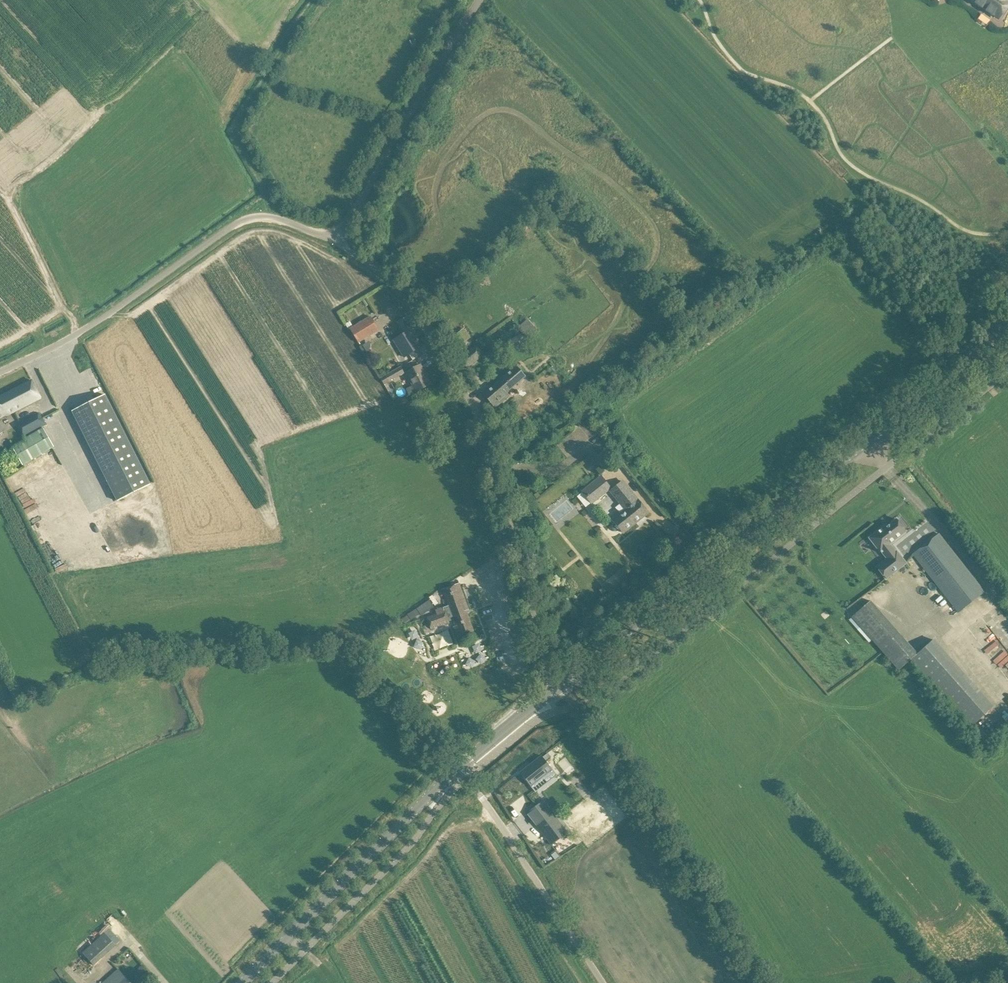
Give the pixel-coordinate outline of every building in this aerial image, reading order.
[(999,19),(1007,5),(1007,0),(972,0),(999,19)] [(350,329),(358,343),(379,330),(370,316),(350,329)] [(405,333),(394,340),(405,357),(409,355),(411,353),(414,352),(422,347),(411,330),(405,319),(398,323),(405,333)] [(520,326),(528,335),(537,328),(529,319),(520,326)] [(459,358),(466,368),(483,356),(476,346),(459,358)] [(406,372),(413,386),(416,392),(431,384),(420,364),(406,372)] [(400,366),(380,379),(385,386),(389,383),(389,382),(404,373),(400,366)] [(517,366),(484,395),(495,408),(509,396),(506,393),(525,376),(517,366)] [(36,389),(32,380),(0,397),(0,418),(6,415),(6,416),(41,399),(36,389)] [(104,395),(72,411),(117,501),(150,485),(104,395)] [(17,426),(23,437),(45,426),(39,415),(17,426)] [(27,441),(13,449),(23,466),(54,447),(43,428),(25,438),(27,441)] [(582,491),(591,503),(611,488),(601,476),(582,491)] [(622,481),(611,490),(626,510),(612,520),(615,524),(614,525),(613,527),(614,528),(615,530),(617,531),(619,531),(620,530),(621,530),(623,532),(648,512),(642,505),(638,500),(622,481)] [(869,538),(870,539),(881,553),(882,552),(887,559),(877,567),(886,579),(906,563),(897,551),(896,552),(889,544),(906,531),(896,519),(886,527),(885,526),(869,538)] [(913,554),(919,562),(959,611),(985,591),(945,542),(939,534),(913,554)] [(459,583),(442,589),(448,606),(443,608),(443,607),(435,610),(436,614),(427,617),(431,629),(449,622),(448,621),(453,619),(455,626),(453,627),(457,637),(474,631),(466,610),(469,609),(459,583)] [(433,595),(429,598),(430,599),(434,605),(438,603),(433,595)] [(428,600),(417,608),(420,613),(421,615),(433,607),(428,600)] [(869,601),(851,617),(899,670),(910,660),(917,654),(869,601)] [(417,608),(402,618),(405,622),(410,619),(411,620),(420,613),(417,608)] [(427,634),(430,644),(454,635),(450,625),(427,634)] [(445,654),(453,670),(468,663),(460,647),(458,648),(454,639),(445,643),(450,652),(445,654)] [(1007,661),(1007,650),(998,640),(986,651),(1001,668),(1007,661)] [(542,756),(520,773),(531,787),(542,778),(544,780),(554,772),(542,756)] [(527,813),(552,845),(567,832),(543,801),(527,813)] [(84,952),(96,965),(119,943),(107,931),(84,952)] [(142,964),(136,970),(143,977),(148,972),(142,964)] [(119,969),(104,982),(132,982),(119,969)]
